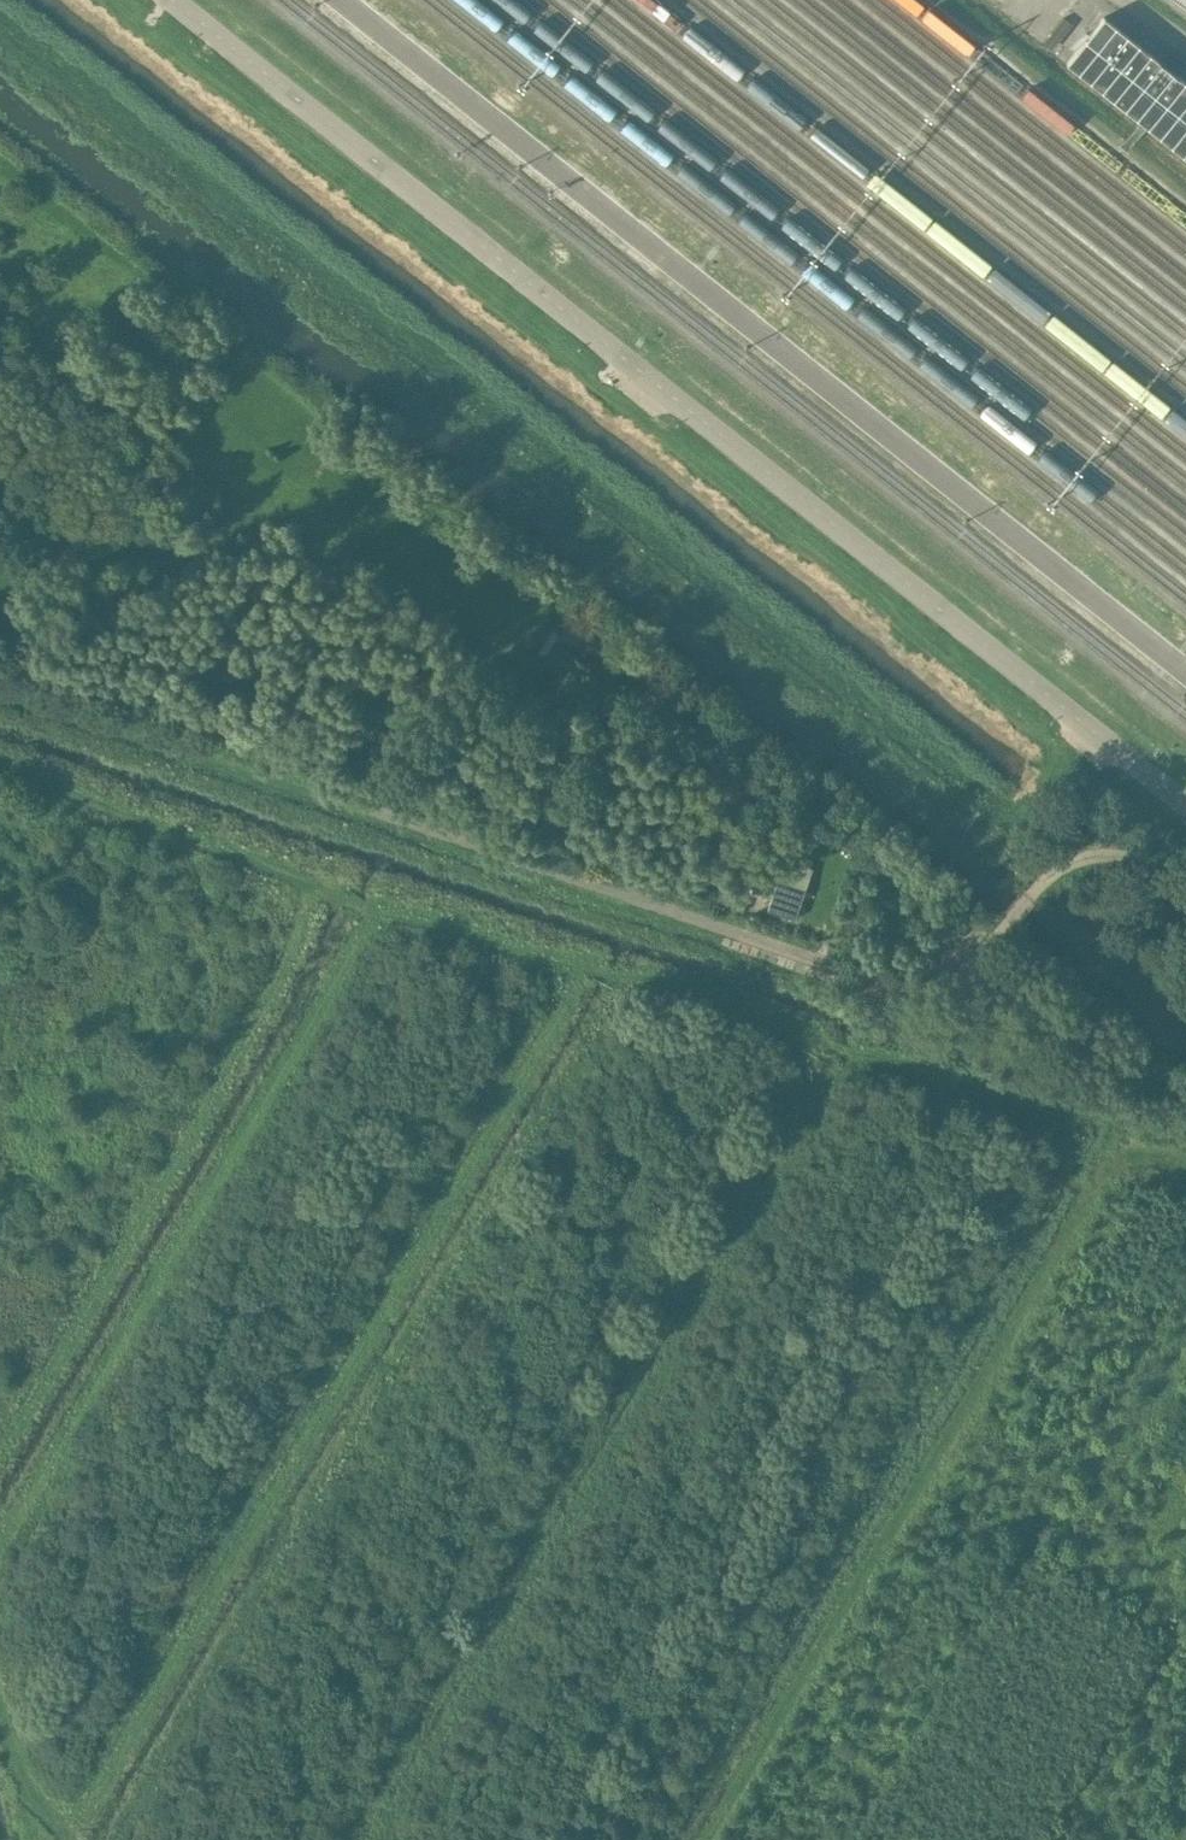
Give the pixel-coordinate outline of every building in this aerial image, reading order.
[(1103,16),(1067,63),(1185,158),(1185,82),(1103,16)] [(1052,50),(1073,24),(1063,17),(1043,43),(1052,50)] [(776,880),(767,909),(795,919),(795,918),(805,890),(776,880)]
